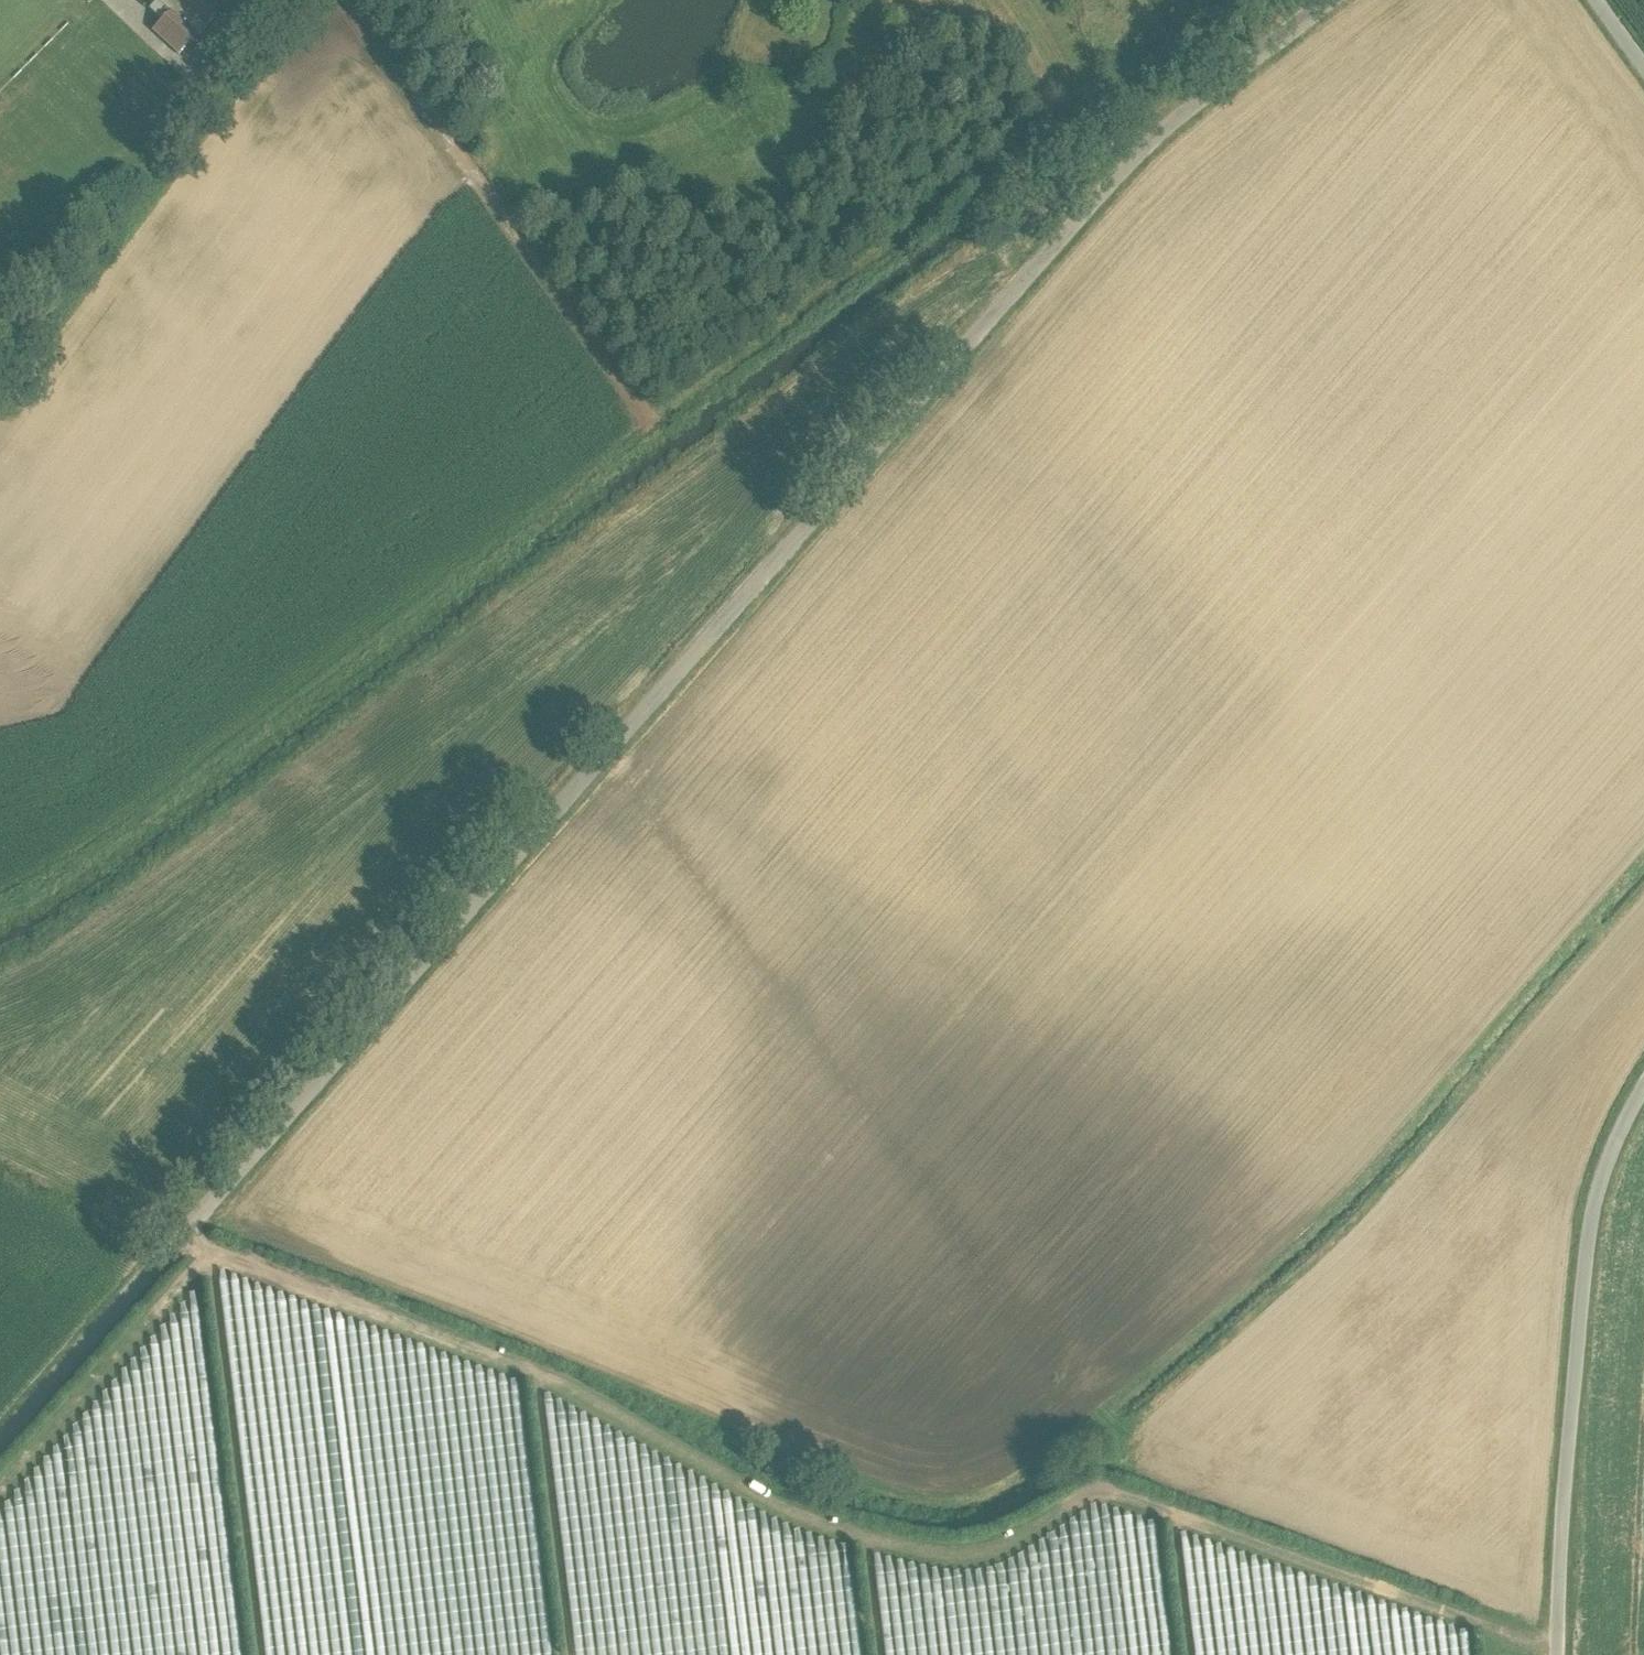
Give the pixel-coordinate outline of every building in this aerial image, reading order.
[(138,0),(126,0),(118,8),(145,33),(159,19),(138,0)] [(170,11),(153,30),(179,54),(226,5),(220,0),(158,0),(170,11)]
